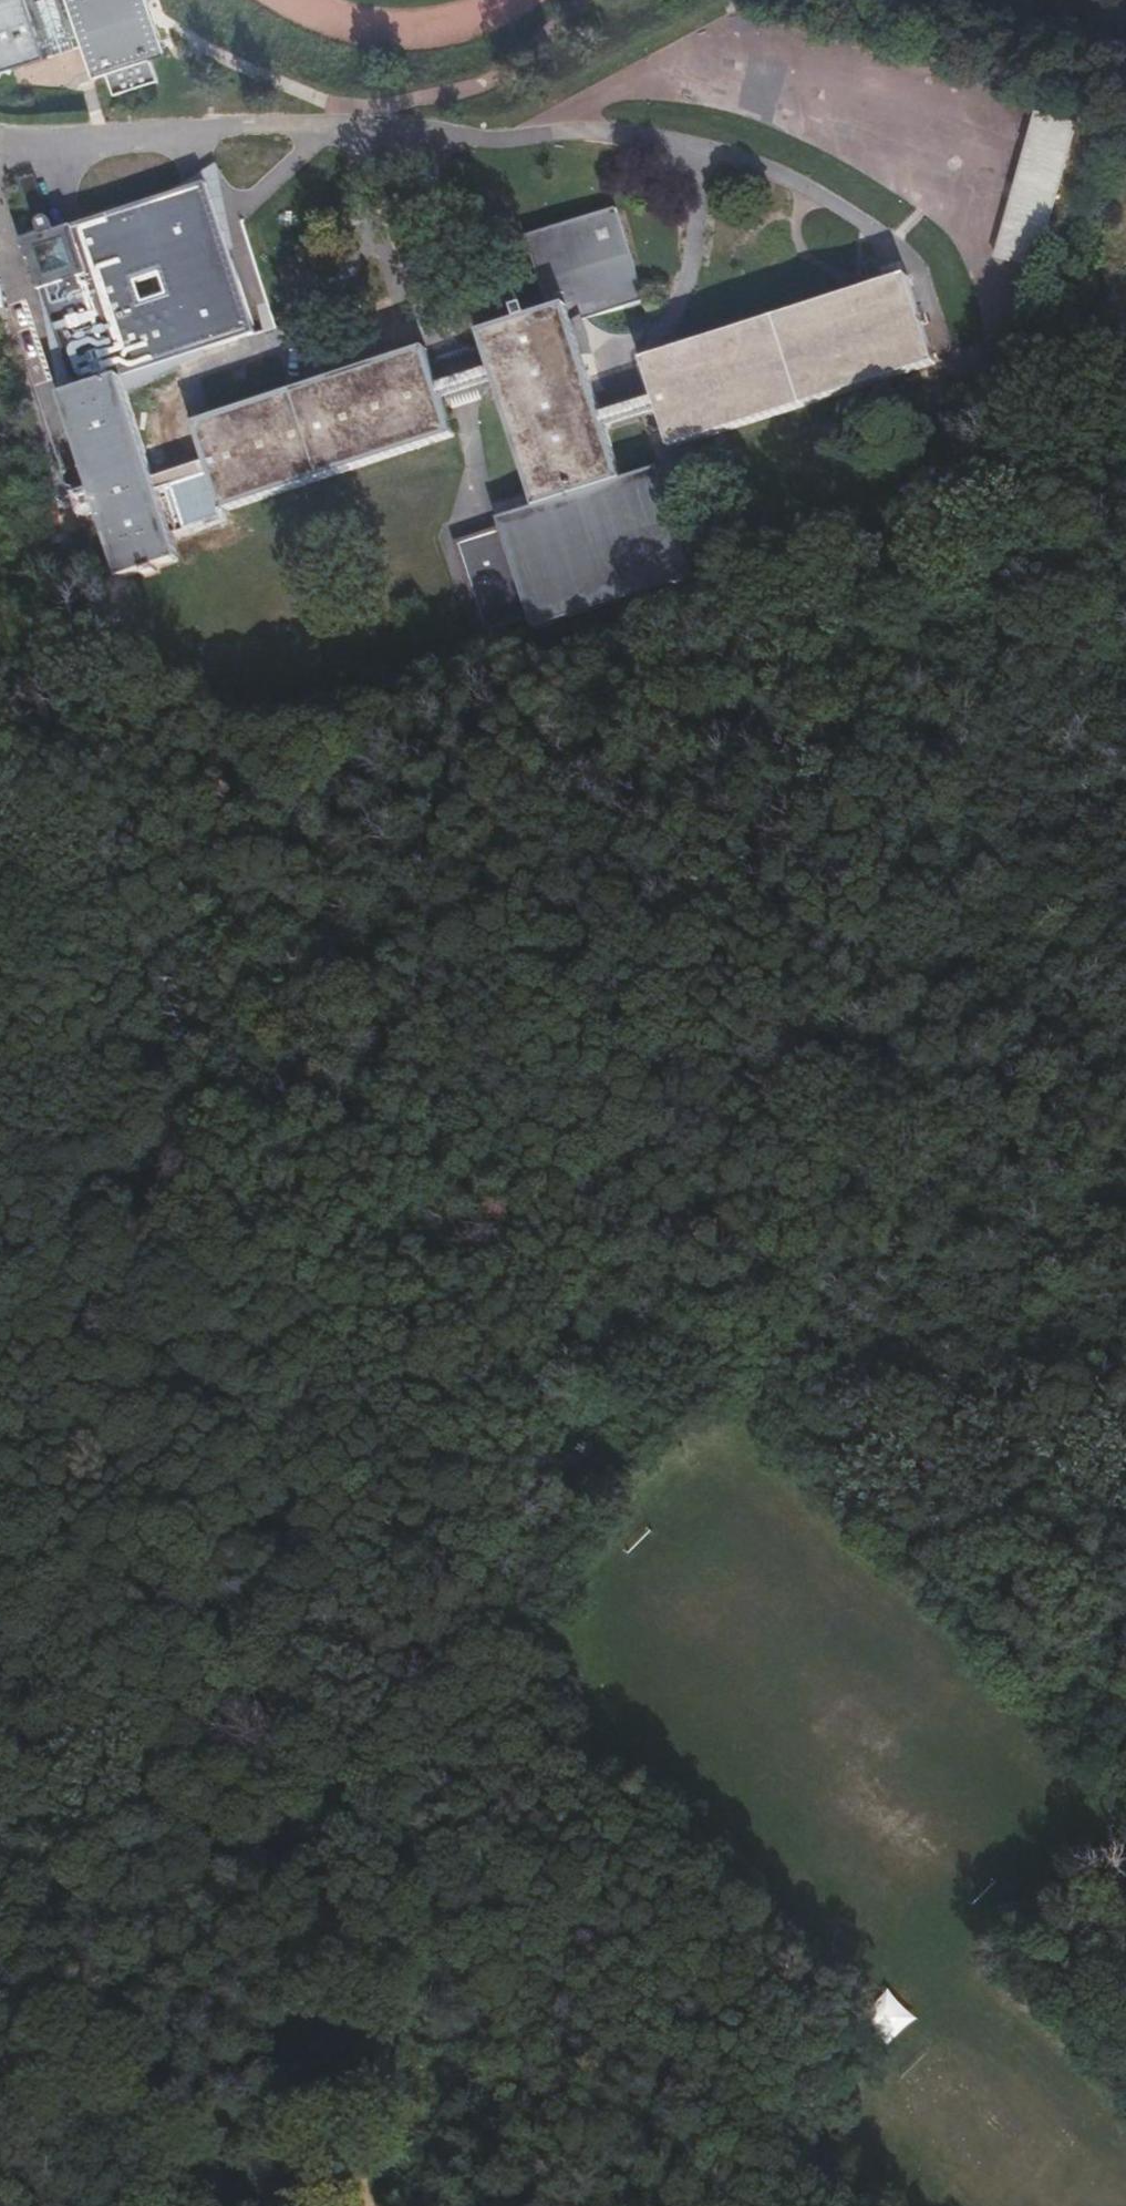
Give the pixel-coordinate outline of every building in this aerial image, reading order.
[(47,60),(45,54),(27,0),(0,0),(0,76),(47,60)] [(45,54),(82,41),(69,0),(27,0),(45,54)] [(82,41),(94,79),(108,74),(153,61),(167,57),(149,0),(69,0),(82,41)] [(153,61),(108,74),(115,96),(161,83),(153,61)] [(1041,269),(1081,124),(1036,112),(996,257),(1041,269)] [(58,391),(118,576),(178,557),(119,372),(253,329),(204,179),(70,222),(85,270),(41,283),(74,386),(58,391)] [(500,519),(534,628),(694,578),(659,469),(622,480),(573,326),(643,304),(613,212),(594,217),(595,222),(526,244),(546,308),(479,329),(535,509),(500,519)] [(644,360),(672,449),(937,367),(910,280),(644,360)] [(192,419),(220,509),(455,435),(427,347),(192,419)]
